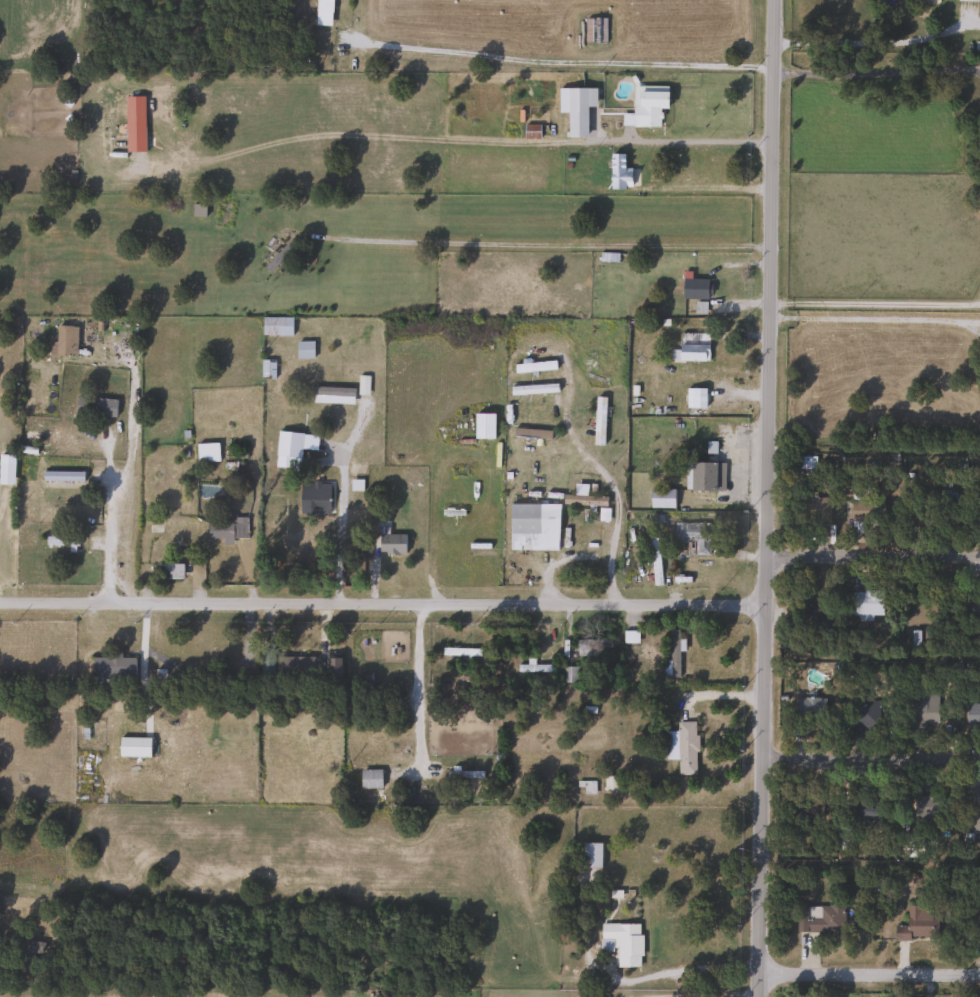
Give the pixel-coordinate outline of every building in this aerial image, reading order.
[(315,26),(315,0),(332,0),(332,26),(315,26)] [(585,18),(605,18),(605,43),(585,43),(585,18)] [(595,89),(595,107),(586,107),(586,138),(567,138),(568,113),(558,113),(558,89),(595,89)] [(667,110),(659,110),(659,128),(632,128),(632,91),(667,91),(667,110)] [(538,138),(523,138),(523,126),(538,126),(538,138)] [(609,190),(609,154),(625,154),(625,168),(630,168),(630,190),(609,190)] [(269,272),(264,266),(289,242),(294,248),(269,272)] [(691,280),(710,280),(710,300),(681,300),(681,272),(691,272),(691,280)] [(292,336),(261,336),(261,318),(292,318),(292,336)] [(50,342),(56,342),(56,326),(77,326),(76,357),(50,356),(50,342)] [(296,359),(296,342),(313,342),(313,359),(296,359)] [(678,361),(678,345),(708,345),(708,361),(678,361)] [(274,360),(274,379),(261,379),(261,360),(274,360)] [(557,385),(557,393),(510,393),(510,385),(557,385)] [(705,388),(705,408),(685,408),(685,388),(705,388)] [(604,445),(594,445),(594,397),(604,397),(604,445)] [(78,416),(78,399),(117,399),(117,416),(78,416)] [(494,413),(494,439),(474,439),(474,413),(494,413)] [(550,430),(550,438),(514,437),(514,429),(550,430)] [(218,443),(218,462),(196,463),(196,444),(218,443)] [(724,462),(724,490),(689,490),(689,462),(724,462)] [(83,471),(83,481),(42,481),(42,471),(83,471)] [(329,513),(300,513),(300,483),(329,483),(329,513)] [(649,508),(649,489),(673,489),(673,508),(649,508)] [(603,502),(603,505),(563,503),(563,496),(590,497),(590,501),(603,502)] [(537,548),(537,534),(508,534),(509,504),(558,504),(558,549),(537,548)] [(848,535),(848,511),(864,511),(864,535),(848,535)] [(228,538),(228,517),(245,517),(245,538),(228,538)] [(674,542),(674,523),(707,523),(707,555),(686,555),(686,542),(674,542)] [(404,553),(379,553),(379,533),(404,533),(404,553)] [(651,585),(651,549),(659,549),(659,585),(651,585)] [(158,578),(158,565),(181,565),(181,578),(158,578)] [(882,615),(850,615),(850,591),(882,591),(882,615)] [(680,677),(669,677),(668,630),(677,630),(678,639),(679,639),(680,677)] [(601,655),(577,655),(577,640),(601,640),(601,655)] [(479,657),(442,657),(442,649),(479,649),(479,657)] [(135,676),(91,676),(91,657),(135,657),(135,676)] [(315,687),(276,687),(276,657),(315,657),(315,687)] [(578,684),(560,683),(561,667),(578,667),(578,684)] [(936,693),(936,727),(907,727),(907,693),(936,693)] [(877,704),(877,729),(851,728),(851,703),(877,704)] [(965,703),(979,703),(979,727),(965,727),(965,703)] [(677,775),(677,759),(666,759),(666,732),(676,732),(676,722),(696,722),(696,775),(677,775)] [(381,769),(381,789),(360,789),(360,769),(381,769)] [(482,771),(482,779),(447,779),(447,771),(482,771)] [(969,789),(979,789),(979,833),(969,833),(969,789)] [(916,795),(945,795),(945,817),(916,817),(916,795)] [(882,799),(882,823),(852,823),(852,799),(882,799)] [(581,867),(581,843),(600,843),(600,867),(581,867)] [(829,933),(795,932),(795,905),(843,905),(843,939),(828,939),(829,933)] [(893,925),(906,925),(906,906),(930,906),(930,915),(936,915),(937,940),(893,940),(893,925)] [(978,907),(979,907),(979,939),(967,939),(967,928),(977,929),(978,907)] [(599,951),(599,923),(640,923),(640,967),(615,967),(615,951),(599,951)] [(43,943),(38,971),(11,967),(16,938),(43,943)]
